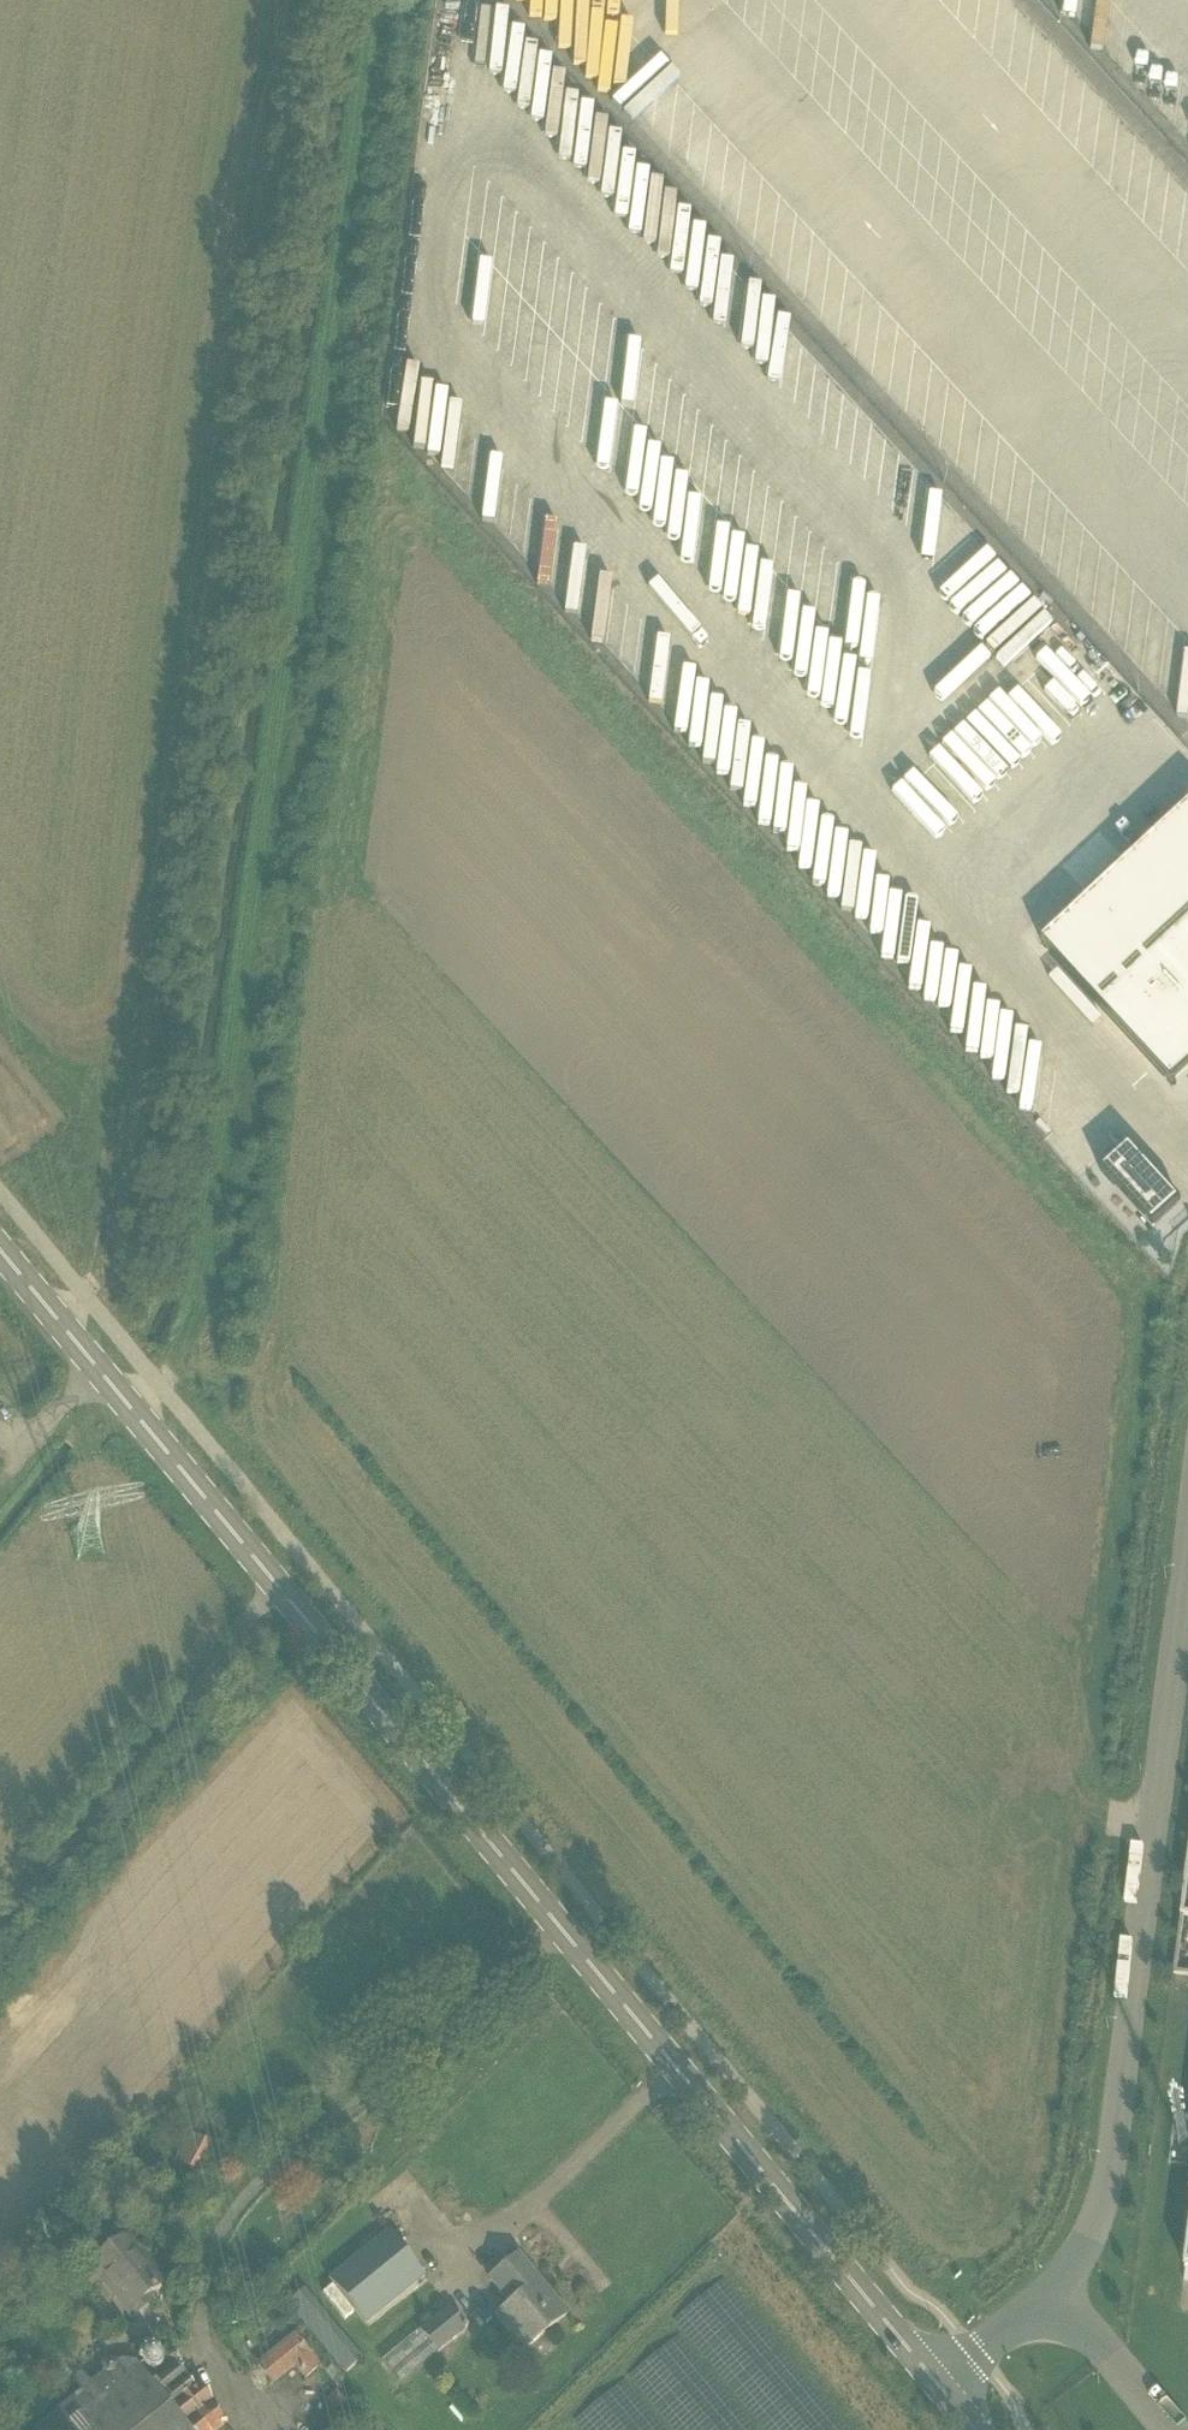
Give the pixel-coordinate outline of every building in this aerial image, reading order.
[(1054,934),(1174,1067),(1187,1055),(1187,813),(1054,934)] [(1150,1231),(1178,1205),(1126,1148),(1122,1152),(1107,1136),(1105,1138),(1120,1154),(1098,1174),(1150,1231)] [(425,2276),(388,2231),(329,2280),(365,2324),(425,2276)] [(129,2240),(110,2255),(91,2271),(131,2322),(153,2305),(147,2297),(161,2286),(139,2259),(142,2256),(129,2240)] [(522,2352),(549,2330),(568,2315),(518,2255),(490,2279),(510,2304),(494,2318),(522,2352)] [(354,2313),(332,2286),(323,2293),(345,2320),(354,2313)] [(363,2359),(305,2290),(284,2308),(345,2376),(363,2359)] [(449,2306),(431,2321),(419,2330),(438,2352),(467,2328),(449,2306)] [(267,2356),(284,2377),(295,2368),(304,2379),(321,2366),(294,2334),(267,2356)] [(401,2342),(382,2363),(402,2382),(431,2351),(422,2343),(413,2353),(401,2342)] [(143,2364),(127,2377),(115,2363),(109,2360),(101,2366),(103,2372),(33,2429),(34,2429),(220,2429),(225,2427),(162,2349),(143,2364)] [(331,2397),(331,2407),(337,2412),(347,2402),(336,2392),(331,2397)]
